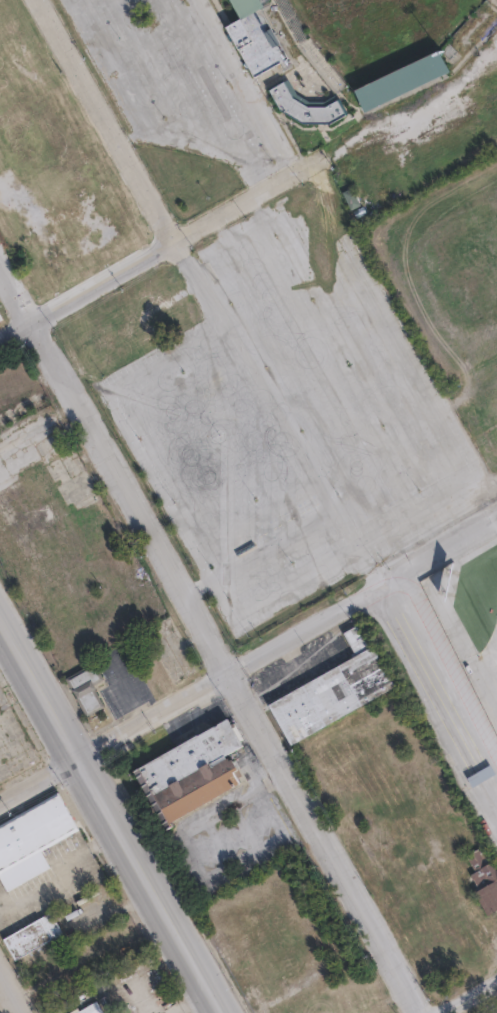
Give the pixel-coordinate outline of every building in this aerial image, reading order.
[(301,143),(217,0),(496,0),(496,25),(460,68),(366,113),(363,128),(328,152),(301,143)] [(364,204),(354,209),(345,191),(355,186),(364,204)] [(397,686),(293,745),(270,704),(358,655),(345,633),(362,624),(397,686)] [(107,707),(90,717),(68,679),(96,662),(106,679),(96,685),(98,688),(96,689),(107,707)] [(226,756),(228,759),(229,758),(231,760),(233,759),(240,770),(236,772),(242,783),(173,822),(175,826),(168,830),(135,771),(228,718),(244,746),(226,756)] [(11,891),(0,871),(0,826),(60,793),(80,831),(43,851),(52,868),(11,891)] [(484,847),(496,869),(496,913),(490,917),(476,893),(481,890),(472,875),(476,872),(468,857),(484,847)] [(65,934),(17,960),(5,939),(53,912),(65,934)] [(83,1003),(65,1012),(48,1012),(46,1010),(78,992),(83,1003)]
